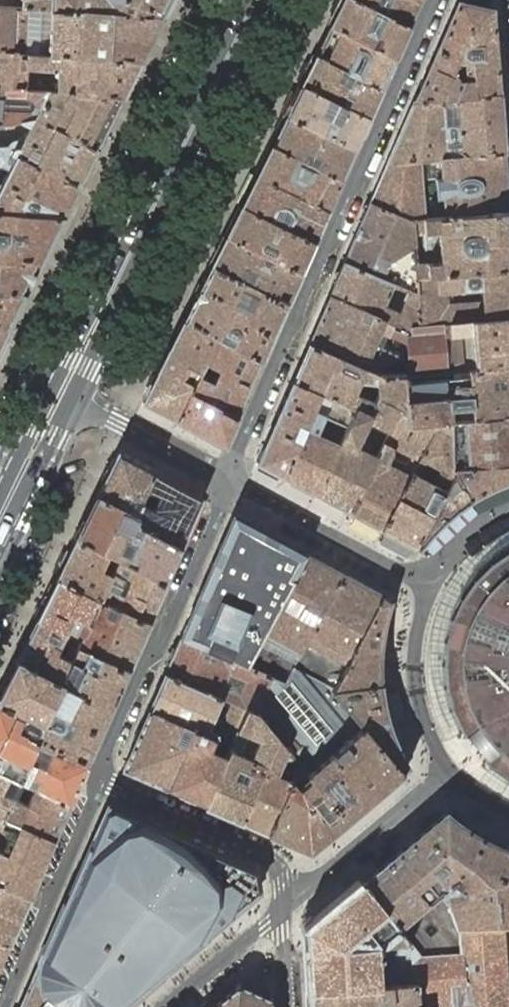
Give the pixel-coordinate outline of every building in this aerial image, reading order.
[(17,7),(21,7),(49,9),(161,15),(168,0),(0,0),(0,6),(17,7)] [(355,0),(341,0),(329,24),(395,56),(408,25),(355,0)] [(408,25),(419,0),(355,0),(408,25)] [(413,101),(499,93),(492,8),(457,0),(413,101)] [(15,51),(26,52),(28,52),(47,53),(139,60),(161,15),(49,9),(21,7),(17,7),(0,6),(0,50),(15,51)] [(395,56),(329,24),(314,54),(381,87),(395,56)] [(25,88),(45,90),(54,91),(120,96),(139,60),(47,53),(28,52),(26,52),(15,51),(0,50),(0,86),(25,88)] [(314,54),(299,84),(368,117),(381,87),(314,54)] [(299,84),(285,114),(354,148),(368,117),(299,84)] [(11,121),(36,115),(98,147),(120,96),(54,91),(45,90),(25,88),(0,86),(0,122),(11,121)] [(413,101),(386,162),(419,159),(439,158),(504,151),(499,93),(413,101)] [(285,114),(273,143),(341,178),(354,148),(285,114)] [(2,162),(5,155),(14,161),(18,153),(80,184),(98,147),(36,115),(11,121),(0,122),(0,162),(2,162)] [(341,178),(273,143),(258,174),(327,210),(341,178)] [(444,215),(508,210),(504,151),(439,158),(441,177),(435,178),(436,196),(438,196),(438,197),(438,198),(439,199),(440,200),(441,200),(442,200),(443,207),(423,208),(423,217),(437,216),(444,215)] [(65,215),(80,184),(18,153),(14,161),(5,155),(2,162),(0,162),(0,210),(65,215)] [(441,177),(439,158),(419,159),(421,179),(435,178),(441,177)] [(386,162),(369,201),(408,219),(423,217),(423,208),(421,179),(419,159),(386,162)] [(327,210),(258,174),(243,203),(317,240),(327,210)] [(352,241),(343,261),(393,283),(407,289),(416,293),(415,277),(428,276),(426,261),(424,231),(423,217),(408,219),(369,201),(352,241)] [(317,240),(243,203),(228,233),(303,271),(317,240)] [(43,258),(65,215),(0,210),(0,258),(43,258)] [(508,268),(508,215),(508,210),(444,215),(437,216),(423,217),(424,231),(438,230),(440,261),(426,261),(428,276),(441,275),(444,274),(479,271),(508,268)] [(424,231),(426,261),(440,261),(438,230),(424,231)] [(303,271),(228,233),(213,264),(289,302),(303,271)] [(27,292),(43,258),(0,258),(0,292),(27,292)] [(343,261),(329,294),(386,317),(393,321),(400,323),(396,330),(410,336),(409,327),(419,325),(416,293),(407,289),(398,310),(384,304),(393,283),(343,261)] [(289,302),(213,264),(187,318),(220,335),(258,355),(265,358),(289,302)] [(428,276),(415,277),(416,293),(419,325),(442,323),(447,323),(459,321),(470,321),(483,320),(508,317),(508,268),(479,271),(444,274),(441,275),(428,276)] [(398,310),(407,289),(393,283),(384,304),(398,310)] [(9,327),(27,292),(0,292),(0,327),(9,327)] [(329,294),(311,341),(364,367),(386,317),(329,294)] [(386,317),(364,367),(382,375),(403,373),(404,381),(446,378),(442,323),(419,325),(409,327),(410,336),(396,330),(390,328),(393,321),(386,317)] [(459,321),(460,336),(471,335),(474,370),(508,366),(508,317),(483,320),(470,321),(459,321)] [(220,335),(187,318),(146,400),(180,418),(193,390),(220,335)] [(400,323),(393,321),(390,328),(396,330),(400,323)] [(442,323),(446,378),(469,376),(469,370),(463,371),(460,336),(459,321),(447,323),(442,323)] [(9,327),(0,327),(0,346),(9,327)] [(241,414),(265,358),(258,355),(220,335),(193,390),(234,411),(241,414)] [(295,379),(319,392),(331,397),(348,404),(354,407),(369,413),(373,406),(351,397),(359,379),(379,388),(376,399),(398,408),(406,411),(405,403),(405,399),(404,385),(404,381),(403,373),(382,375),(364,367),(311,341),(295,379)] [(405,399),(447,395),(470,394),(508,391),(508,366),(474,370),(469,370),(469,376),(446,378),(404,381),(404,385),(405,399)] [(259,460),(286,474),(306,426),(311,409),(319,392),(295,379),(259,460)] [(351,397),(373,406),(376,399),(379,388),(359,379),(351,397)] [(228,443),(241,414),(234,411),(193,390),(180,418),(228,443)] [(406,411),(407,424),(438,421),(449,420),(450,420),(449,407),(466,406),(467,419),(468,419),(472,418),(480,418),(508,415),(508,391),(470,394),(447,395),(405,399),(405,403),(406,411)] [(331,397),(319,392),(311,409),(306,426),(286,474),(316,494),(339,443),(341,438),(346,425),(354,407),(348,404),(331,397)] [(339,443),(316,494),(349,512),(375,456),(354,445),(367,418),(388,430),(398,408),(376,399),(373,406),(369,413),(354,407),(346,425),(341,438),(339,443)] [(449,407),(450,420),(467,419),(466,406),(449,407)] [(375,456),(349,512),(380,528),(409,474),(388,462),(392,452),(393,452),(393,451),(393,450),(393,449),(417,460),(434,427),(438,421),(407,424),(406,411),(398,408),(388,430),(382,442),(375,456)] [(508,463),(508,415),(480,418),(484,465),(508,463)] [(354,445),(375,456),(382,442),(388,430),(367,418),(354,445)] [(468,419),(472,467),(484,465),(480,418),(472,418),(468,419)] [(450,420),(449,420),(449,436),(452,468),(472,467),(468,419),(467,419),(450,420)] [(449,420),(438,421),(434,427),(449,436),(449,420)] [(449,436),(434,427),(417,460),(412,470),(417,473),(424,460),(439,468),(432,480),(445,488),(454,471),(452,468),(449,436)] [(388,462),(409,474),(412,470),(417,460),(393,449),(393,450),(393,451),(393,452),(392,452),(388,462)] [(121,451),(100,494),(136,514),(156,470),(121,451)] [(424,460),(417,473),(432,480),(439,468),(424,460)] [(470,500),(473,498),(476,496),(480,494),(484,492),(487,490),(491,489),(494,487),(498,485),(502,484),(505,482),(508,481),(508,463),(484,465),(472,467),(452,468),(454,471),(470,500)] [(132,522),(179,548),(204,496),(156,470),(136,514),(132,522)] [(409,474),(380,528),(414,547),(445,488),(432,480),(417,473),(412,470),(409,474)] [(445,488),(414,547),(418,549),(421,545),(424,542),(426,538),(429,535),(432,531),(436,528),(439,525),(442,521),(445,518),(448,516),(450,514),(453,512),(455,509),(458,507),(461,506),(464,504),(467,502),(470,500),(454,471),(445,488)] [(100,494),(76,538),(105,552),(116,558),(164,582),(179,548),(132,522),(136,514),(100,494)] [(180,637),(246,665),(261,636),(278,604),(283,595),(304,553),(233,515),(180,637)] [(76,538),(58,578),(101,598),(109,574),(116,558),(105,552),(76,538)] [(506,542),(500,545),(495,549),(490,552),(485,556),(481,560),(476,564),(472,569),(468,573),(464,578),(460,583),(457,588),(454,593),(451,599),(448,604),(445,610),(443,615),(441,621),(439,627),(438,633),(436,639),(435,645),(435,651),(434,657),(434,663),(434,670),(434,676),(435,682),(436,688),(437,694),(438,700),(440,706),(442,712),(444,717),(447,723),(449,729),(452,734),(455,739),(459,745),(462,749),(466,754),(470,759),(475,763),(479,768),(484,772),(488,776),(493,779),(498,783),(504,786),(508,789),(508,540),(506,542)] [(246,665),(271,676),(284,681),(292,666),(298,656),(307,640),(315,624),(320,615),(342,574),(304,553),(283,595),(278,604),(261,636),(246,665)] [(101,598),(147,623),(164,582),(116,558),(109,574),(101,598)] [(298,656),(292,666),(333,687),(347,661),(382,596),(342,574),(320,615),(315,624),(307,640),(298,656)] [(58,578),(38,618),(67,632),(74,618),(80,621),(77,628),(84,631),(80,638),(82,639),(79,645),(126,669),(147,623),(101,598),(58,578)] [(331,690),(380,685),(380,679),(379,674),(380,669),(379,664),(380,658),(380,653),(380,648),(381,643),(381,637),(382,633),(382,629),(383,625),(384,620),(385,616),(386,612),(387,608),(389,604),(390,600),(382,596),(347,661),(333,687),(331,690)] [(38,618),(18,659),(63,681),(73,658),(78,647),(72,643),(67,655),(58,650),(67,632),(38,618)] [(74,618),(67,632),(80,638),(84,631),(77,628),(80,621),(74,618)] [(72,643),(78,647),(79,645),(82,639),(80,638),(67,632),(58,650),(67,655),(72,643)] [(256,711),(271,676),(246,665),(180,637),(164,673),(205,692),(222,698),(246,708),(256,711)] [(18,659),(0,695),(0,700),(44,722),(37,736),(51,743),(88,762),(94,747),(109,708),(126,669),(79,645),(78,647),(73,658),(84,664),(74,688),(77,690),(69,708),(55,701),(64,683),(64,682),(63,681),(18,659)] [(73,658),(63,681),(64,682),(64,683),(55,701),(69,708),(77,690),(74,688),(84,664),(73,658)] [(256,711),(277,737),(287,749),(293,756),(297,761),(291,775),(300,785),(310,777),(306,773),(362,726),(331,690),(333,687),(292,666),(284,681),(271,676),(256,711)] [(246,708),(222,698),(205,692),(164,673),(148,709),(182,723),(191,727),(215,737),(230,744),(237,730),(246,708)] [(362,726),(401,772),(408,766),(405,763),(403,759),(401,755),(399,751),(397,747),(395,743),(394,739),(392,735),(391,731),(389,726),(387,721),(386,716),(385,711),(384,705),(382,700),(382,695),(381,690),(380,685),(331,690),(362,726)] [(0,700),(0,750),(26,762),(30,754),(37,736),(44,722),(0,700)] [(229,747),(205,804),(222,812),(240,820),(265,763),(277,737),(256,711),(246,708),(237,730),(230,744),(229,747)] [(144,777),(165,787),(181,750),(172,746),(182,723),(148,709),(123,768),(144,777)] [(172,746),(181,750),(191,727),(182,723),(172,746)] [(290,779),(267,831),(308,850),(345,819),(401,772),(362,726),(306,773),(310,777),(300,785),(291,775),(290,779)] [(181,750),(165,787),(185,795),(205,804),(229,747),(230,744),(215,737),(191,727),(181,750)] [(44,761),(51,743),(37,736),(30,754),(44,761)] [(265,763),(240,820),(254,826),(267,831),(290,779),(276,773),(283,757),(284,757),(284,758),(285,758),(286,758),(287,758),(288,758),(289,758),(290,758),(291,758),(291,757),(292,757),(293,756),(287,749),(277,737),(265,763)] [(70,802),(88,762),(51,743),(44,761),(30,754),(26,762),(21,777),(29,780),(33,774),(39,777),(35,784),(37,784),(70,802)] [(0,750),(0,800),(9,804),(13,793),(0,786),(8,770),(21,777),(26,762),(0,750)] [(297,761),(293,756),(292,757),(291,757),(291,758),(290,758),(289,758),(288,758),(287,758),(286,758),(285,758),(284,758),(284,757),(283,757),(276,773),(290,779),(291,775),(297,761)] [(0,786),(13,793),(21,777),(8,770),(0,786)] [(29,780),(35,784),(39,777),(33,774),(29,780)] [(29,800),(37,784),(35,784),(29,780),(21,777),(13,793),(29,800)] [(56,836),(70,802),(37,784),(29,800),(13,793),(9,804),(5,813),(22,821),(23,820),(56,836)] [(5,813),(9,804),(0,800),(0,824),(5,813)] [(88,848),(84,858),(66,902),(65,902),(38,959),(39,959),(38,964),(37,968),(36,973),(36,978),(36,983),(37,988),(38,993),(40,997),(42,1002),(44,1005),(46,1006),(120,1006),(160,975),(159,974),(205,936),(245,902),(258,891),(255,869),(197,843),(131,815),(107,804),(88,848)] [(362,883),(397,927),(440,892),(451,905),(449,906),(457,927),(458,927),(499,923),(508,923),(508,848),(506,847),(499,844),(492,841),(485,837),(478,834),(472,830),(465,826),(459,821),(453,817),(447,812),(362,883)] [(56,836),(23,820),(22,821),(5,813),(0,824),(16,832),(8,851),(0,847),(0,881),(30,894),(56,836)] [(0,824),(0,847),(8,851),(16,832),(0,824)] [(30,894),(0,881),(0,938),(7,941),(30,894)] [(397,927),(362,883),(305,929),(309,989),(373,985),(378,985),(376,945),(407,943),(408,944),(410,943),(397,927)] [(440,892),(397,927),(410,943),(420,955),(459,952),(458,927),(457,927),(449,906),(451,905),(440,892)] [(505,994),(503,964),(499,923),(458,927),(459,952),(420,955),(410,943),(414,983),(415,983),(416,998),(426,997),(427,1006),(506,1006),(505,994)] [(499,923),(503,964),(505,994),(508,994),(508,923),(499,923)] [(394,984),(414,983),(410,943),(408,944),(407,943),(376,945),(378,985),(394,984)] [(44,1005),(42,1002),(40,997),(38,993),(37,988),(36,983),(36,978),(36,973),(37,968),(38,964),(19,1006),(46,1006),(44,1005)] [(309,989),(310,1006),(417,1006),(416,998),(415,983),(414,983),(394,984),(378,985),(373,985),(309,989)] [(272,999),(239,984),(211,1006),(272,1006),(272,999)]
